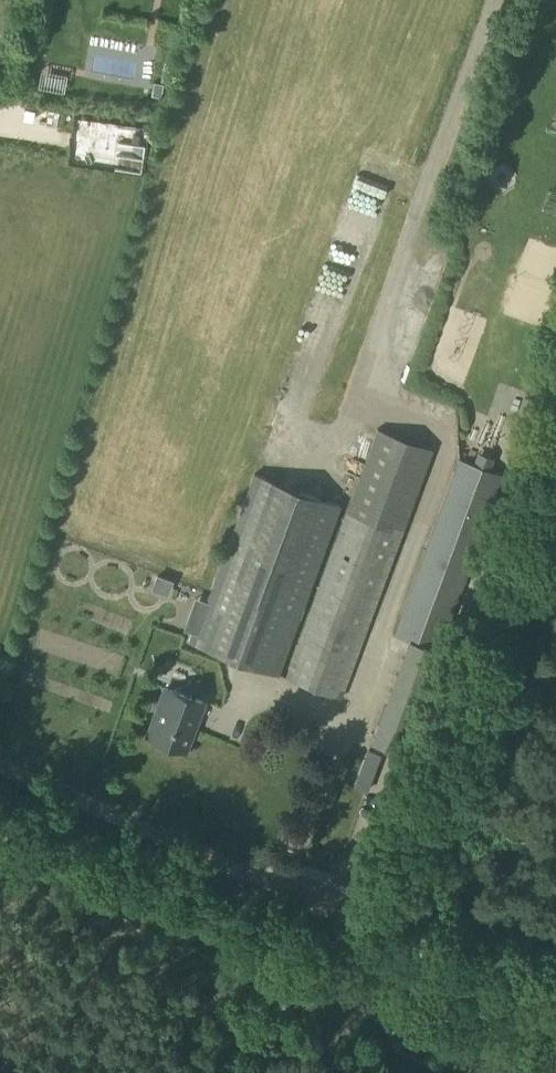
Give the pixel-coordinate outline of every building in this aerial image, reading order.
[(161,96),(163,83),(157,81),(153,81),(151,94),(153,94),(161,96)] [(377,429),(285,677),(340,697),(432,449),(377,429)] [(458,458),(391,634),(407,641),(408,639),(439,651),(504,475),(458,458)] [(254,474),(192,642),(277,674),(340,506),(254,474)] [(407,641),(369,741),(413,758),(451,655),(439,651),(408,639),(407,641)] [(162,687),(146,735),(185,749),(202,701),(162,687)]
